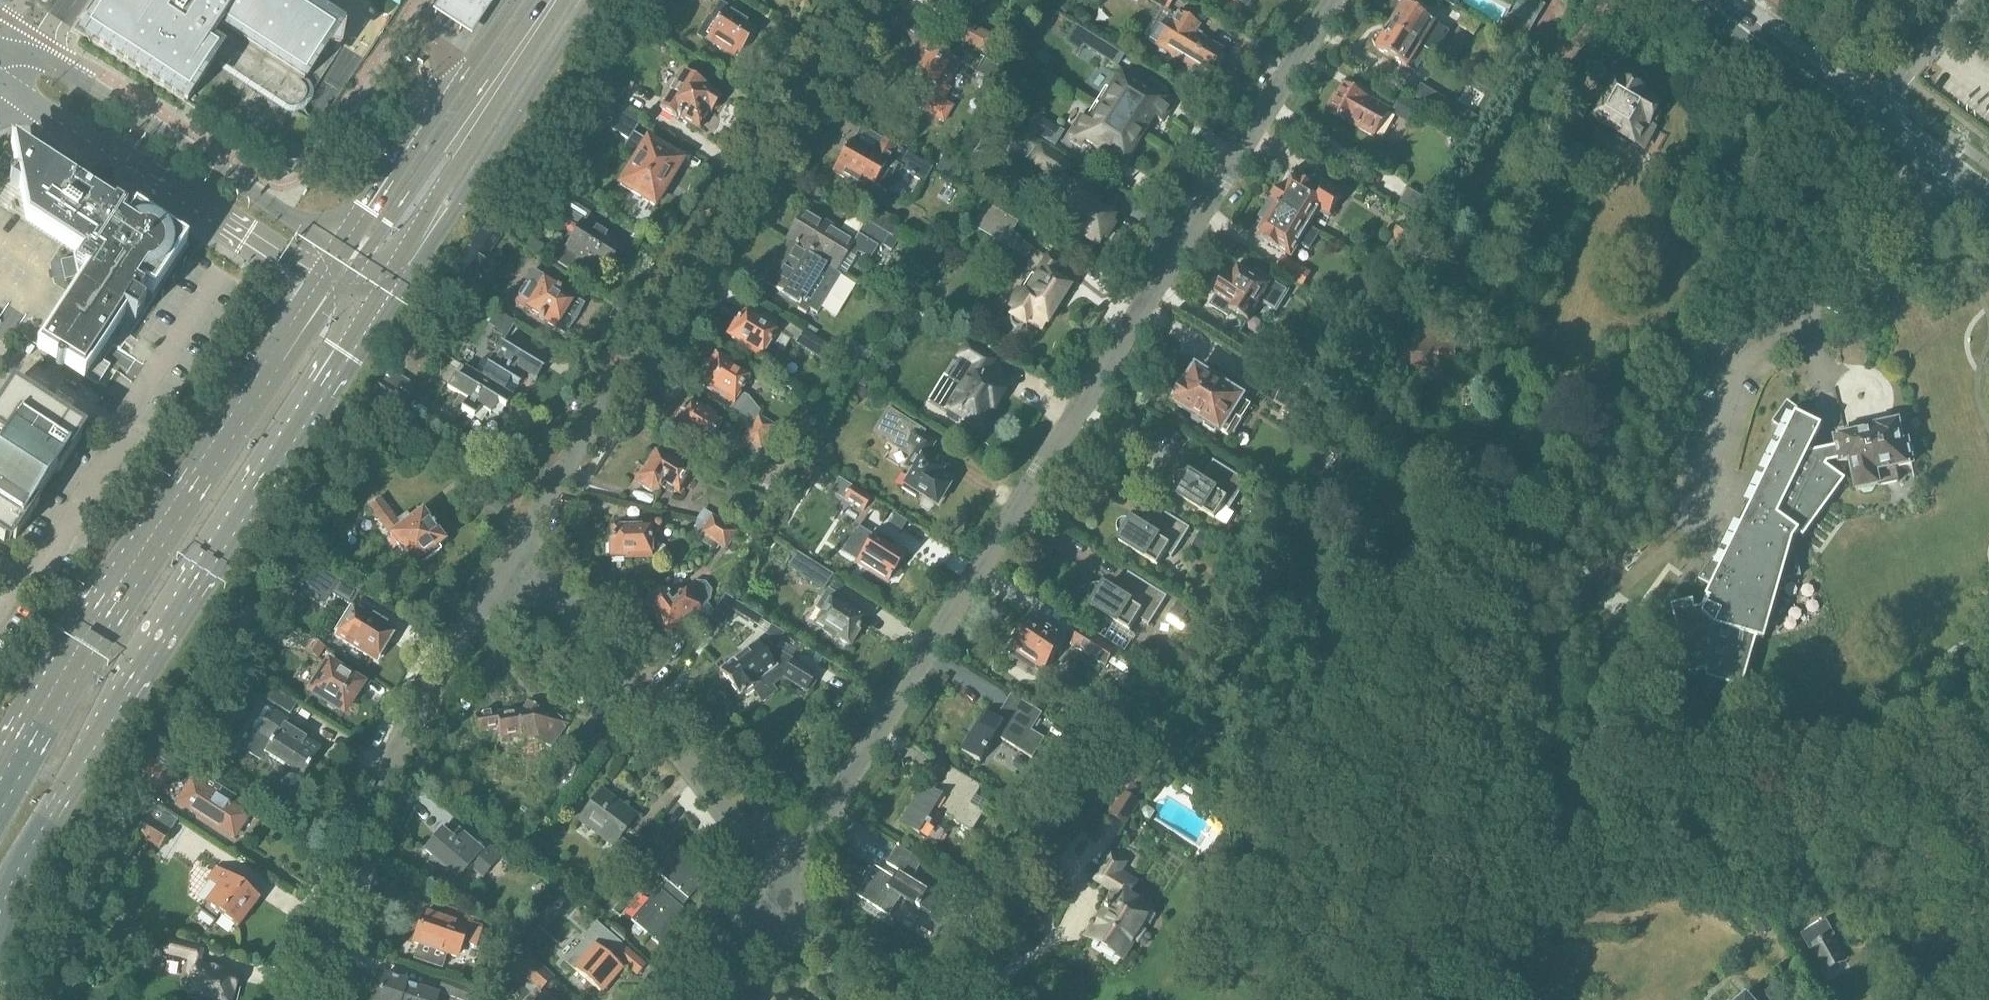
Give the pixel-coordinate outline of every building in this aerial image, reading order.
[(399,5),(402,0),(30,0),(52,14),(69,25),(88,38),(281,164),(291,170),(303,152),(399,5)] [(482,0),(440,0),(433,11),(471,36),(491,6),(482,0)] [(921,5),(935,12),(942,16),(952,21),(961,5),(952,0),(912,0),(921,5)] [(1052,5),(1066,13),(1074,0),(1054,0),(1052,5)] [(1165,9),(1171,0),(1151,0),(1165,9)] [(1236,1),(1235,2),(1240,5),(1241,4),(1247,8),(1252,0),(1234,0),(1236,1)] [(1499,30),(1532,50),(1539,38),(1530,33),(1547,6),(1537,0),(1524,0),(1511,21),(1507,18),(1499,30)] [(709,15),(697,35),(705,40),(734,57),(736,54),(738,55),(754,29),(734,17),(737,13),(720,3),(711,16),(709,15)] [(1393,25),(1390,29),(1429,53),(1430,51),(1437,55),(1451,32),(1406,4),(1399,15),(1395,16),(1392,21),(1393,25)] [(1159,24),(1150,39),(1159,45),(1157,47),(1178,59),(1203,74),(1205,76),(1212,64),(1218,65),(1222,58),(1219,53),(1221,50),(1195,34),(1198,28),(1177,15),(1168,29),(1159,24)] [(1466,16),(1460,25),(1462,26),(1474,34),(1480,24),(1466,16)] [(963,23),(956,38),(988,55),(996,40),(963,23)] [(1376,36),(1373,41),(1376,48),(1378,50),(1407,68),(1408,67),(1416,73),(1429,53),(1390,29),(1387,35),(1385,34),(1384,35),(1376,36)] [(1102,44),(1096,54),(1116,66),(1122,56),(1102,43),(1102,44)] [(920,61),(914,72),(916,73),(915,75),(931,85),(918,109),(943,123),(952,106),(942,100),(949,88),(946,86),(959,64),(927,45),(921,56),(925,58),(922,62),(920,61)] [(411,62),(417,52),(409,47),(402,56),(411,62)] [(987,60),(979,74),(987,79),(981,90),(992,96),(1006,72),(987,60)] [(671,94),(664,105),(696,125),(699,120),(705,111),(711,114),(713,112),(716,111),(720,106),(719,102),(720,99),(705,90),(706,88),(699,83),(683,73),(675,85),(674,84),(669,93),(671,94)] [(1100,107),(1100,108),(1142,134),(1152,117),(1161,122),(1171,107),(1162,102),(1150,94),(1145,92),(1143,91),(1142,90),(1138,87),(1120,76),(1110,92),(1100,107)] [(1602,105),(1593,120),(1614,132),(1613,137),(1625,144),(1630,141),(1644,149),(1655,129),(1650,126),(1652,122),(1657,123),(1662,114),(1659,110),(1662,105),(1645,96),(1647,94),(1624,81),(1616,77),(1609,89),(1601,104),(1602,105)] [(1334,105),(1330,112),(1374,137),(1390,110),(1345,85),(1339,96),(1336,94),(1331,103),(1334,105)] [(1422,86),(1415,96),(1439,111),(1445,101),(1422,86)] [(1405,98),(1399,107),(1412,116),(1418,106),(1405,98)] [(615,105),(608,118),(614,122),(610,129),(628,141),(633,132),(640,120),(615,105)] [(1081,117),(1069,136),(1076,140),(1082,144),(1084,141),(1086,142),(1096,148),(1097,148),(1100,149),(1104,151),(1104,152),(1105,152),(1107,155),(1122,164),(1133,148),(1134,147),(1138,142),(1140,137),(1141,135),(1142,134),(1100,108),(1099,108),(1091,123),(1085,119),(1081,117)] [(1038,117),(1029,130),(1054,145),(1062,132),(1038,117)] [(850,143),(834,169),(840,172),(841,176),(851,182),(854,180),(854,181),(871,191),(875,185),(887,192),(889,190),(892,190),(897,182),(896,179),(895,179),(902,168),(913,175),(912,176),(924,184),(932,169),(883,141),(864,129),(854,145),(850,143)] [(636,157),(619,184),(653,206),(681,162),(646,140),(636,156),(636,157)] [(63,369),(64,367),(84,380),(85,378),(133,305),(135,307),(143,295),(140,293),(142,290),(153,297),(186,245),(134,211),(127,221),(124,219),(126,216),(114,208),(113,211),(10,144),(17,176),(15,176),(14,176),(13,176),(12,177),(11,177),(10,179),(10,180),(10,181),(10,182),(11,183),(11,184),(19,189),(26,221),(63,246),(76,254),(73,259),(77,278),(82,281),(73,294),(38,347),(36,350),(56,363),(56,364),(55,365),(55,366),(56,367),(56,368),(57,369),(58,370),(59,370),(61,370),(62,370),(63,369)] [(1040,147),(1031,162),(1044,170),(1062,182),(1063,181),(1071,167),(1040,147)] [(938,162),(934,168),(946,174),(949,169),(954,160),(943,153),(938,162)] [(1274,201),(1272,203),(1309,227),(1319,211),(1320,212),(1332,219),(1345,197),(1325,185),(1320,193),(1301,181),(1301,178),(1298,176),(1295,176),(1290,174),(1284,184),(1280,191),(1275,193),(1274,196),(1274,201)] [(1060,206),(1051,219),(1058,224),(1078,236),(1080,233),(1098,245),(1115,218),(1097,206),(1099,203),(1099,202),(1098,202),(1090,197),(1072,186),(1072,187),(1067,183),(1055,202),(1060,206)] [(558,244),(549,257),(571,271),(581,256),(589,261),(588,263),(602,272),(602,273),(603,274),(620,247),(606,238),(609,234),(586,220),(587,218),(586,218),(592,209),(561,189),(549,206),(580,227),(566,249),(558,244)] [(1410,191),(1401,206),(1426,222),(1435,206),(1410,191)] [(1264,226),(1258,236),(1259,241),(1261,242),(1265,241),(1292,258),(1299,245),(1304,248),(1309,251),(1320,234),(1309,228),(1309,227),(1272,203),(1270,206),(1265,209),(1263,212),(1263,217),(1260,223),(1264,226)] [(981,219),(975,230),(1026,259),(1032,249),(1012,233),(1017,223),(1015,221),(988,207),(987,208),(981,219)] [(876,208),(867,222),(874,227),(893,238),(898,229),(890,225),(894,219),(876,208)] [(804,211),(787,239),(792,242),(791,242),(825,263),(843,274),(856,253),(870,258),(877,246),(880,248),(882,245),(891,251),(894,245),(897,241),(895,239),(893,238),(874,227),(867,222),(866,222),(854,242),(839,232),(804,211)] [(1404,224),(1396,237),(1412,247),(1418,237),(1424,227),(1412,219),(1408,226),(1404,224)] [(485,224),(473,240),(490,252),(502,236),(485,224)] [(1424,227),(1418,237),(1437,250),(1444,239),(1424,227)] [(532,238),(527,247),(539,255),(544,246),(532,238)] [(777,265),(766,283),(801,304),(798,309),(806,314),(809,309),(818,314),(843,274),(825,263),(791,242),(783,256),(781,254),(775,264),(777,265)] [(1283,257),(1275,270),(1290,279),(1303,286),(1310,274),(1283,257)] [(460,258),(449,275),(466,287),(477,271),(460,258)] [(1047,258),(1007,322),(1020,331),(1027,320),(1042,329),(1048,320),(1050,322),(1056,313),(1053,311),(1068,287),(1050,276),(1058,265),(1047,258)] [(1217,296),(1211,306),(1229,317),(1232,312),(1249,322),(1261,302),(1276,311),(1288,291),(1273,282),(1255,271),(1252,276),(1244,271),(1241,276),(1236,273),(1231,280),(1226,277),(1224,281),(1220,282),(1218,285),(1218,289),(1215,294),(1217,296)] [(525,283),(514,301),(524,308),(565,334),(584,304),(532,272),(525,283)] [(736,323),(727,337),(758,355),(761,357),(762,355),(774,362),(778,355),(780,352),(782,353),(790,341),(745,313),(740,321),(737,319),(735,322),(736,323)] [(1397,347),(1396,366),(1452,368),(1453,333),(1440,333),(1441,323),(1416,322),(1416,335),(1410,335),(1410,347),(1397,347)] [(803,331),(795,344),(812,355),(829,367),(836,371),(839,367),(845,358),(803,331)] [(214,339),(208,347),(217,352),(222,344),(214,339)] [(956,385),(944,403),(946,404),(959,413),(957,416),(964,420),(976,428),(987,411),(991,414),(993,410),(996,410),(1000,403),(1000,400),(1008,387),(986,373),(994,361),(984,355),(975,349),(966,344),(965,343),(957,356),(958,356),(962,359),(961,359),(948,380),(956,385)] [(482,359),(474,372),(512,396),(518,386),(525,375),(535,381),(542,369),(519,355),(501,344),(495,355),(489,364),(482,359)] [(705,375),(701,383),(733,403),(754,416),(758,410),(749,398),(739,393),(749,378),(714,356),(703,374),(705,375)] [(454,375),(447,387),(460,395),(453,407),(472,420),(473,418),(480,407),(490,413),(497,403),(505,408),(512,396),(474,372),(469,369),(462,380),(454,375)] [(1188,384),(1175,404),(1193,415),(1192,422),(1199,426),(1204,423),(1206,424),(1203,429),(1215,437),(1218,432),(1220,433),(1221,432),(1231,416),(1242,422),(1252,406),(1251,406),(1241,399),(1242,399),(1227,389),(1224,384),(1219,381),(1213,381),(1197,371),(1188,384)] [(382,380),(375,391),(401,407),(408,396),(382,379),(382,380)] [(1289,382),(1276,403),(1303,420),(1316,398),(1299,388),(1289,382)] [(4,541),(6,538),(10,541),(12,537),(16,539),(39,503),(36,501),(56,470),(59,472),(82,437),(79,435),(81,431),(78,429),(80,425),(20,386),(18,389),(14,387),(12,391),(8,389),(0,402),(0,439),(4,442),(0,448),(0,539),(4,541)] [(1693,602),(1674,607),(1691,675),(1706,671),(1708,680),(1716,682),(1732,687),(1737,688),(1737,687),(1736,686),(1750,638),(1758,640),(1775,583),(1785,580),(1801,576),(1793,543),(1842,475),(1842,474),(1839,477),(1826,468),(1829,464),(1840,462),(1841,464),(1851,462),(1857,492),(1860,491),(1864,494),(1874,492),(1876,488),(1898,483),(1895,469),(1912,465),(1911,461),(1914,457),(1912,449),(1908,447),(1907,442),(1902,444),(1898,424),(1894,424),(1891,421),(1880,423),(1879,428),(1875,429),(1876,431),(1858,435),(1840,439),(1835,440),(1838,449),(1809,455),(1821,428),(1816,426),(1818,423),(1787,401),(1772,423),(1773,423),(1774,423),(1784,428),(1745,508),(1751,511),(1739,534),(1734,531),(1735,530),(1734,530),(1695,583),(1696,584),(1699,580),(1713,588),(1704,607),(1703,609),(1695,611),(1693,602)] [(680,412),(672,425),(706,447),(715,433),(722,437),(729,434),(731,431),(689,403),(683,411),(681,409),(679,412),(680,412)] [(889,409),(877,429),(899,442),(897,446),(912,455),(905,467),(912,472),(902,489),(915,497),(917,494),(934,505),(936,506),(952,481),(940,473),(941,471),(923,460),(934,443),(922,435),(924,431),(889,409)] [(362,416),(354,429),(366,437),(374,424),(362,416)] [(754,416),(748,426),(767,438),(773,428),(754,416)] [(748,426),(742,437),(778,459),(784,448),(767,438),(748,426)] [(645,467),(638,478),(639,485),(649,492),(657,490),(660,486),(674,493),(676,490),(678,491),(689,472),(654,451),(645,467)] [(1175,476),(1174,479),(1174,483),(1175,486),(1178,488),(1181,490),(1177,496),(1215,520),(1224,506),(1229,509),(1228,510),(1230,511),(1248,482),(1213,461),(1213,462),(1205,475),(1210,478),(1205,485),(1201,482),(1190,475),(1187,473),(1184,472),(1181,472),(1177,474),(1175,476)] [(839,479),(832,492),(862,510),(868,500),(870,498),(839,479)] [(379,499),(369,508),(400,547),(399,548),(402,553),(403,552),(413,565),(418,561),(421,565),(442,549),(439,546),(445,542),(423,512),(410,521),(406,515),(396,522),(379,499)] [(1118,523),(1117,526),(1117,529),(1118,532),(1121,535),(1123,536),(1119,543),(1158,567),(1166,553),(1172,556),(1171,557),(1172,558),(1190,529),(1156,507),(1155,508),(1156,509),(1148,522),(1152,525),(1148,532),(1144,529),(1133,522),(1130,520),(1127,519),(1123,519),(1120,520),(1118,523)] [(702,511),(696,521),(699,522),(705,525),(721,535),(727,526),(702,511)] [(696,521),(693,535),(701,537),(715,545),(721,535),(705,525),(699,522),(696,521)] [(721,535),(715,545),(727,553),(738,532),(727,526),(721,535)] [(855,530),(842,551),(889,580),(890,578),(897,579),(901,573),(897,567),(904,556),(895,550),(897,546),(875,532),(872,536),(859,527),(857,531),(855,530)] [(612,538),(609,538),(609,542),(610,559),(650,558),(650,542),(658,542),(658,528),(612,529),(612,538)] [(281,545),(271,562),(305,584),(301,590),(311,596),(318,586),(324,590),(331,594),(333,595),(351,606),(359,594),(342,583),(324,572),(316,566),(281,545)] [(795,551),(787,565),(824,588),(832,574),(795,551)] [(1090,588),(1089,591),(1089,595),(1091,598),(1093,600),(1096,602),(1092,608),(1107,617),(1096,634),(1125,652),(1136,636),(1130,632),(1132,630),(1139,618),(1149,624),(1148,625),(1150,626),(1168,597),(1129,573),(1128,574),(1129,574),(1120,587),(1125,590),(1121,597),(1116,594),(1102,585),(1099,584),(1096,584),(1093,586),(1090,588)] [(649,600),(647,607),(666,633),(687,617),(698,631),(700,630),(712,611),(705,603),(709,600),(711,591),(705,584),(696,583),(689,588),(688,593),(684,592),(676,598),(670,590),(665,593),(659,592),(649,600)] [(822,611),(814,623),(849,645),(858,630),(859,631),(860,628),(858,627),(863,620),(854,614),(858,608),(828,589),(816,608),(822,611)] [(725,596),(710,619),(723,627),(733,610),(757,626),(761,619),(725,596)] [(354,610),(338,635),(346,640),(346,641),(376,660),(378,656),(381,655),(385,650),(384,647),(393,632),(384,627),(385,625),(372,617),(371,618),(363,613),(362,613),(362,614),(354,610)] [(1012,647),(1007,654),(1009,655),(1014,648),(1043,668),(1038,675),(1040,676),(1042,675),(1046,670),(1047,671),(1068,637),(1066,636),(1063,639),(1034,620),(1037,616),(1034,614),(1032,618),(1031,617),(1011,647),(1012,647)] [(771,626),(766,635),(778,642),(783,633),(771,626)] [(1082,627),(1071,645),(1106,667),(1109,663),(1115,653),(1117,650),(1082,627)] [(304,635),(297,645),(318,658),(324,648),(304,635)] [(757,644),(720,671),(738,695),(739,694),(741,696),(743,694),(747,695),(754,689),(754,686),(760,681),(766,689),(782,677),(806,692),(807,689),(811,689),(816,682),(814,679),(816,676),(773,650),(760,642),(757,644)] [(315,675),(306,689),(327,702),(328,706),(332,709),(336,708),(343,713),(361,684),(329,663),(320,678),(315,675)] [(219,668),(212,680),(222,686),(230,683),(234,676),(219,668)] [(251,673),(244,685),(256,693),(289,714),(297,702),(263,681),(251,673)] [(987,712),(962,751),(981,763),(998,737),(1033,759),(1046,739),(1033,731),(1043,714),(1012,694),(1001,712),(1002,713),(999,719),(987,712)] [(498,710),(476,713),(478,731),(499,728),(502,744),(537,738),(550,748),(569,724),(542,703),(538,708),(528,700),(523,708),(498,712),(498,710)] [(250,728),(238,747),(259,760),(264,751),(302,775),(301,776),(302,777),(320,749),(301,737),(305,731),(270,709),(255,732),(250,728)] [(138,777),(133,786),(151,797),(157,788),(158,789),(167,775),(166,774),(172,765),(153,753),(147,762),(138,776),(138,777)] [(560,770),(558,773),(561,775),(562,778),(558,783),(569,790),(583,771),(567,759),(560,770)] [(927,785),(902,825),(937,846),(945,832),(930,822),(937,810),(973,832),(985,812),(990,805),(976,797),(983,787),(952,768),(941,786),(942,787),(938,793),(927,785)] [(191,781),(178,802),(232,836),(245,815),(242,813),(247,805),(198,774),(192,782),(191,781)] [(601,790),(578,820),(579,821),(582,818),(600,832),(598,835),(613,846),(601,862),(617,875),(637,849),(621,837),(636,816),(601,790)] [(1124,792),(1110,814),(1127,824),(1140,802),(1138,801),(1127,794),(1124,792)] [(145,823),(137,837),(160,851),(170,832),(148,818),(145,823)] [(446,826),(426,849),(432,855),(429,861),(446,868),(457,878),(469,865),(483,877),(492,867),(498,862),(501,858),(466,826),(459,833),(458,832),(455,835),(453,832),(446,826)] [(876,867),(858,896),(890,916),(902,897),(933,917),(945,898),(913,878),(924,861),(898,845),(887,863),(900,871),(895,879),(876,867)] [(1095,923),(1086,937),(1109,952),(1104,960),(1118,968),(1123,960),(1154,909),(1131,895),(1136,886),(1119,876),(1128,862),(1110,851),(1093,878),(1113,890),(1103,907),(1107,910),(1098,925),(1095,923)] [(658,888),(631,920),(636,925),(631,930),(639,938),(644,932),(660,945),(687,913),(678,905),(684,897),(687,900),(706,878),(675,852),(656,873),(668,883),(661,891),(658,888)] [(206,902),(202,903),(202,904),(205,903),(236,926),(236,930),(237,929),(237,925),(257,899),(261,899),(260,897),(257,898),(249,891),(251,887),(255,887),(255,886),(251,886),(240,878),(240,874),(238,874),(239,878),(236,882),(217,867),(209,879),(218,886),(206,902)] [(419,943),(413,961),(442,970),(448,953),(456,956),(461,940),(476,945),(482,928),(471,924),(474,915),(447,906),(443,917),(443,918),(424,912),(414,942),(419,943)] [(1767,906),(1750,916),(1760,934),(1777,924),(1767,906)] [(1826,921),(1801,935),(1809,950),(1812,949),(1825,973),(1844,963),(1830,939),(1835,936),(1826,921)] [(584,941),(567,960),(576,969),(600,991),(602,989),(604,991),(612,982),(610,980),(625,964),(636,974),(643,965),(620,944),(624,941),(610,929),(607,932),(596,923),(582,939),(584,941)] [(164,952),(193,958),(190,971),(194,972),(188,994),(213,999),(230,999),(237,975),(200,965),(198,960),(201,948),(167,940),(164,952)] [(527,957),(516,969),(540,991),(545,986),(551,979),(527,957)] [(376,999),(436,999),(438,993),(405,984),(406,982),(383,975),(376,999)] [(439,993),(458,999),(470,999),(472,995),(474,989),(445,978),(440,990),(439,993)] [(1773,990),(1763,999),(1782,999),(1773,990)]
